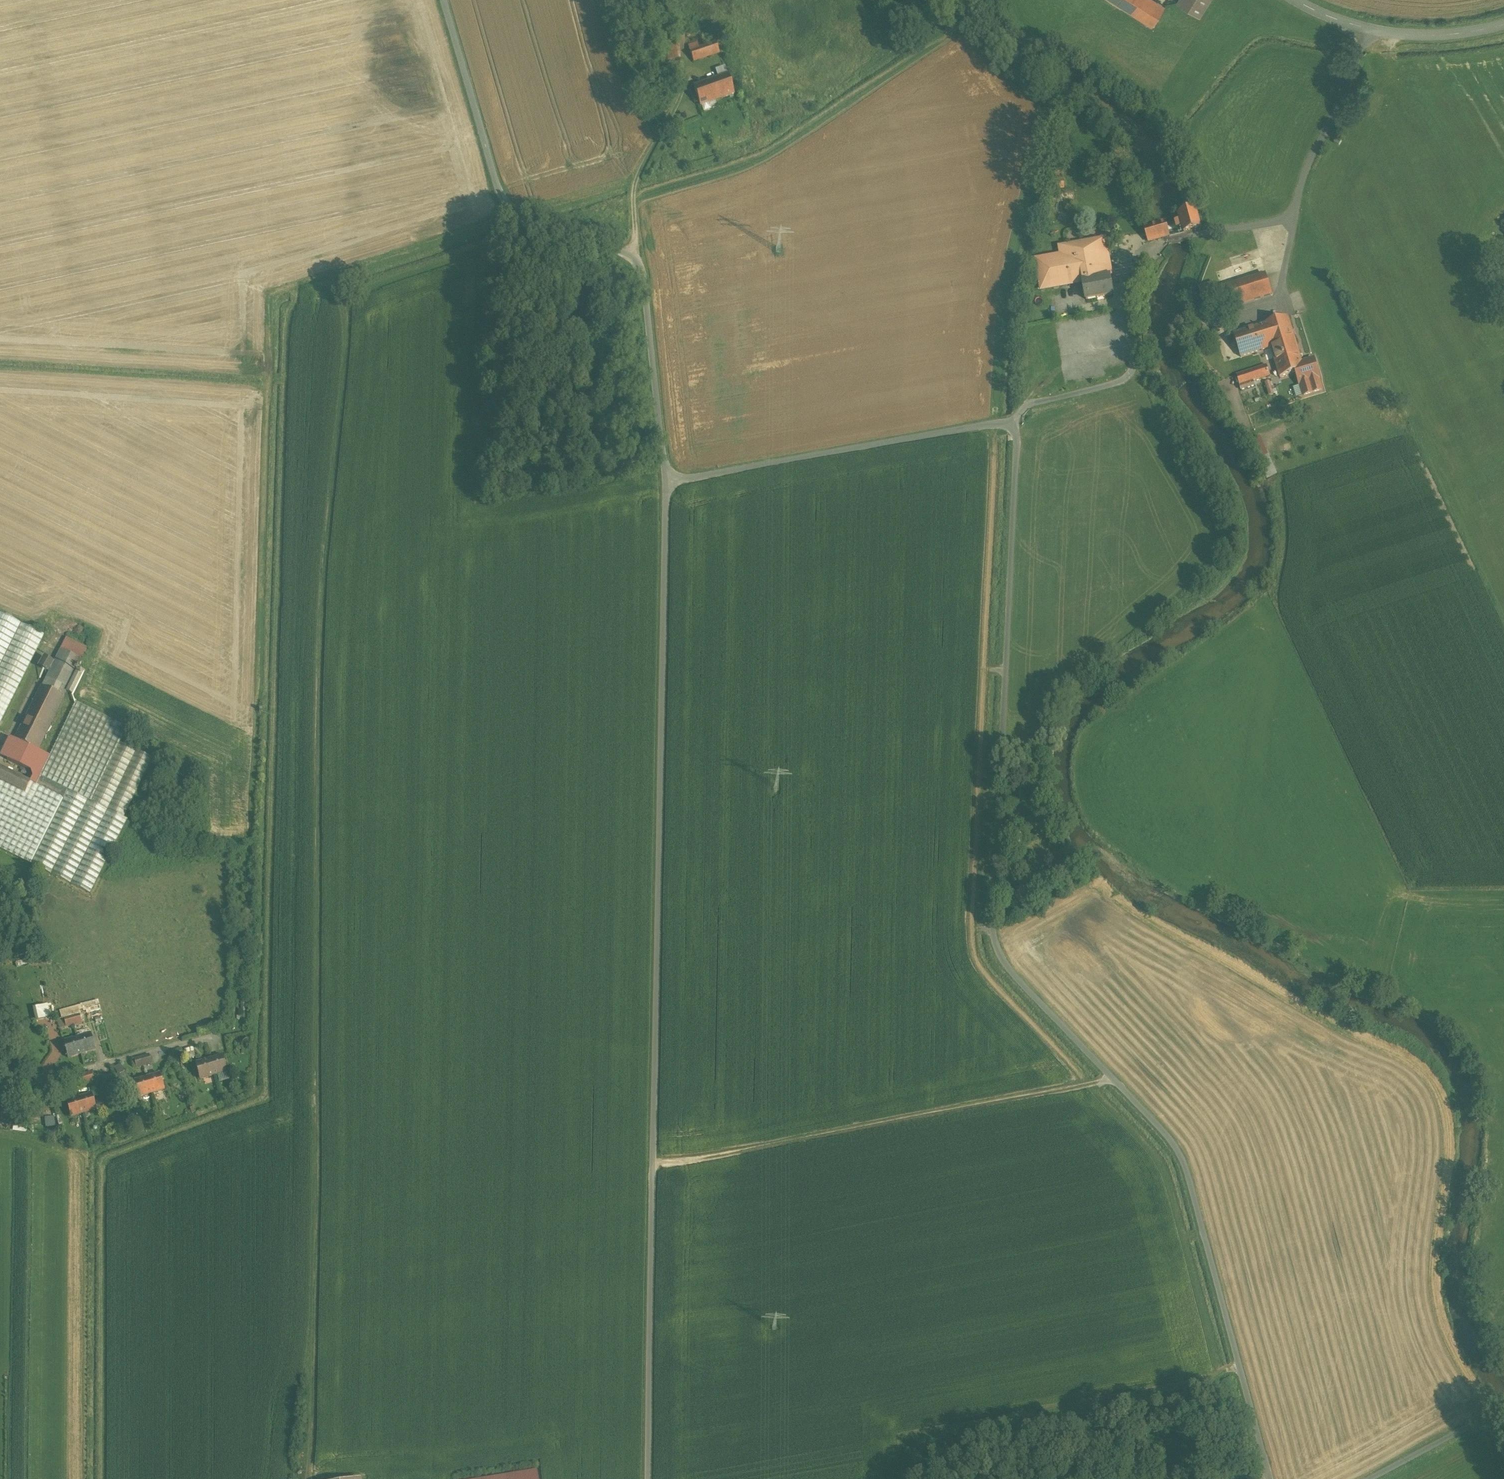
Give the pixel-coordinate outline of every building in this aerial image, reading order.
[(1152,26),(1164,7),(1154,0),(1112,0),(1152,26)] [(1177,2),(1199,16),(1209,0),(1178,0),(1177,2)] [(676,40),(665,42),(669,61),(680,59),(676,40)] [(688,45),(693,61),(719,52),(716,42),(699,47),(697,42),(688,45)] [(728,75),(705,82),(712,102),(735,94),(728,75)] [(712,102),(705,82),(693,87),(700,106),(712,102)] [(1196,209),(1179,214),(1181,219),(1176,221),(1178,228),(1183,227),(1184,232),(1201,227),(1196,209)] [(1166,222),(1144,228),(1148,242),(1170,236),(1166,222)] [(1104,239),(1062,247),(1063,256),(1037,260),(1042,289),(1083,282),(1083,281),(1107,277),(1105,270),(1104,262),(1108,261),(1107,258),(1104,239)] [(1266,275),(1221,289),(1227,308),(1272,294),(1266,275)] [(1107,277),(1083,281),(1083,282),(1086,300),(1114,295),(1110,277),(1107,277)] [(1271,348),(1295,341),(1288,316),(1264,324),(1264,325),(1234,334),(1240,357),(1271,348)] [(1295,341),(1271,348),(1280,377),(1296,372),(1304,370),(1302,362),(1295,341)] [(1313,359),(1302,362),(1304,370),(1296,372),(1299,384),(1300,383),(1304,395),(1322,389),(1318,378),(1319,378),(1313,359)] [(1267,365),(1237,375),(1240,385),(1270,375),(1267,365)] [(1265,383),(1270,396),(1275,394),(1270,381),(1265,383)] [(44,635),(0,612),(0,723),(44,635)] [(42,686),(63,697),(66,691),(73,694),(84,671),(77,668),(87,648),(66,637),(42,686)] [(42,686),(15,740),(37,750),(63,697),(42,686)] [(0,767),(0,848),(91,893),(128,819),(124,817),(153,758),(119,742),(126,728),(76,703),(49,756),(35,785),(30,782),(0,767)] [(31,771),(33,777),(30,782),(35,785),(49,756),(37,750),(15,740),(9,737),(0,756),(31,771)] [(35,1007),(39,1020),(52,1017),(48,1004),(35,1007)] [(64,1018),(58,1020),(60,1027),(65,1025),(66,1027),(82,1023),(79,1014),(63,1018),(64,1018)] [(197,1026),(198,1034),(220,1030),(219,1022),(197,1026)] [(91,1033),(64,1041),(68,1057),(95,1049),(91,1033)] [(175,1049),(168,1051),(171,1060),(178,1058),(175,1049)] [(149,1053),(134,1058),(136,1066),(152,1061),(149,1053)] [(222,1056),(195,1063),(200,1078),(227,1071),(222,1056)] [(119,1074),(125,1071),(122,1063),(116,1066),(119,1074)] [(92,1069),(77,1073),(79,1082),(94,1079),(92,1069)] [(160,1073),(134,1080),(138,1095),(164,1088),(160,1073)] [(92,1091),(66,1098),(70,1114),(96,1107),(92,1091)] [(46,1126),(55,1126),(55,1117),(46,1117),(46,1126)]
